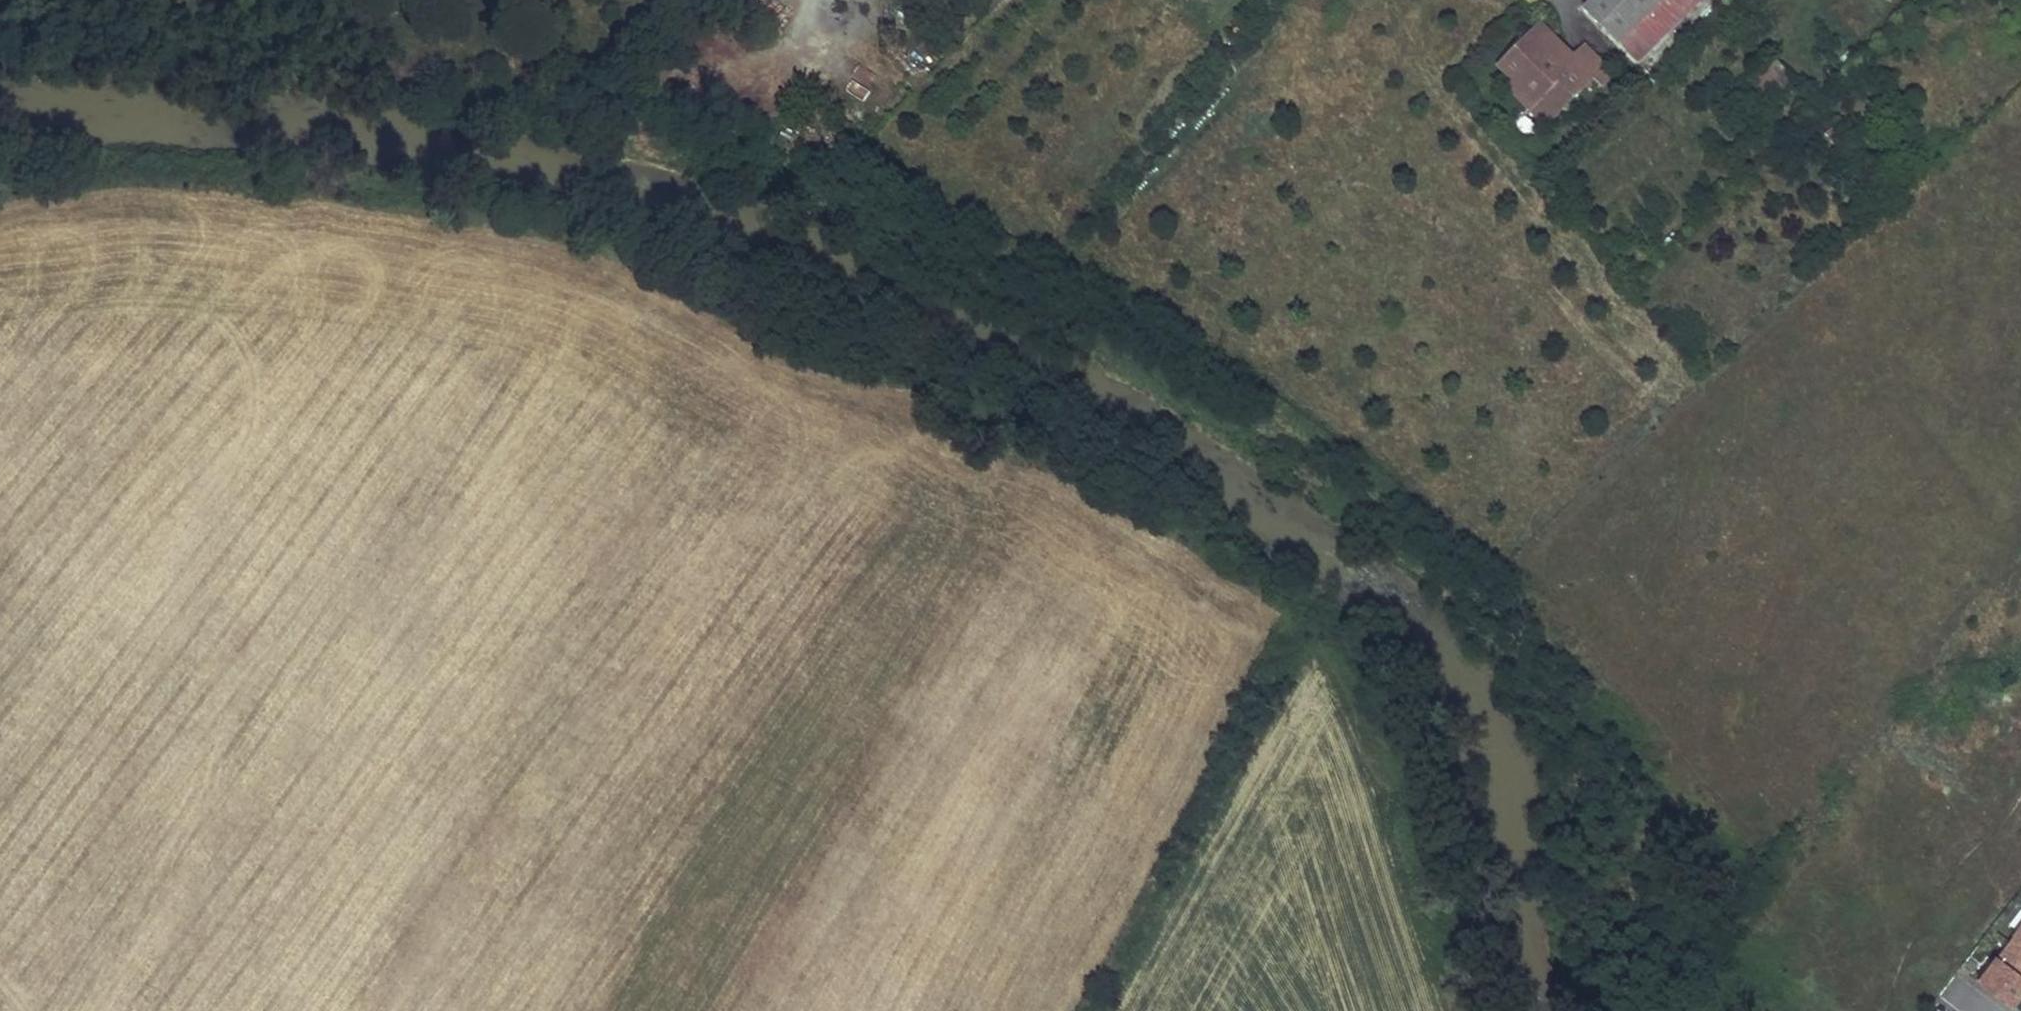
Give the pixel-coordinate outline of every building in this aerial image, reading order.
[(1584,9),(1604,29),(1618,43),(1636,25),(1655,45),(1701,0),(1592,0),(1584,9)] [(1570,58),(1539,29),(1501,69),(1515,82),(1535,102),(1545,94),(1560,109),(1591,79),(1599,87),(1610,75),(1589,54),(1572,71),(1564,64),(1570,58)] [(1589,54),(1581,47),(1570,58),(1564,64),(1572,71),(1589,54)] [(1542,127),(1560,109),(1545,94),(1535,102),(1515,82),(1506,92),(1542,127)] [(2008,949),(2020,959),(2020,942),(2018,940),(2016,939),(2008,949)] [(2008,949),(1998,962),(1999,963),(2020,980),(2020,959),(2008,949)] [(1999,963),(1982,986),(2015,1010),(2020,1003),(2020,980),(1999,963)]
